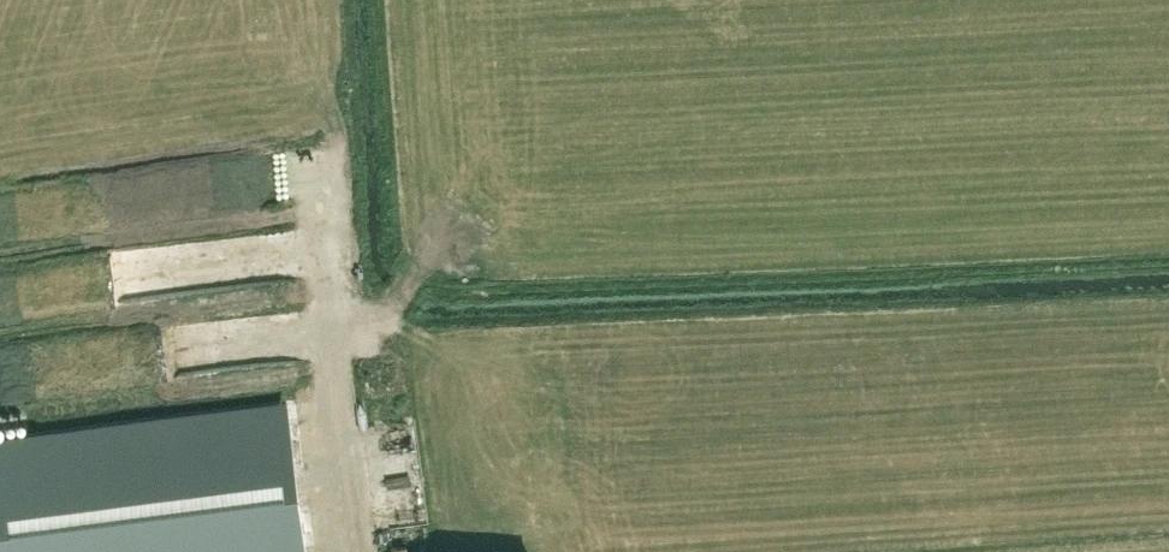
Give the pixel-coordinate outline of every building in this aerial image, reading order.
[(280,400),(0,436),(0,515),(5,551),(299,551),(280,400)]
